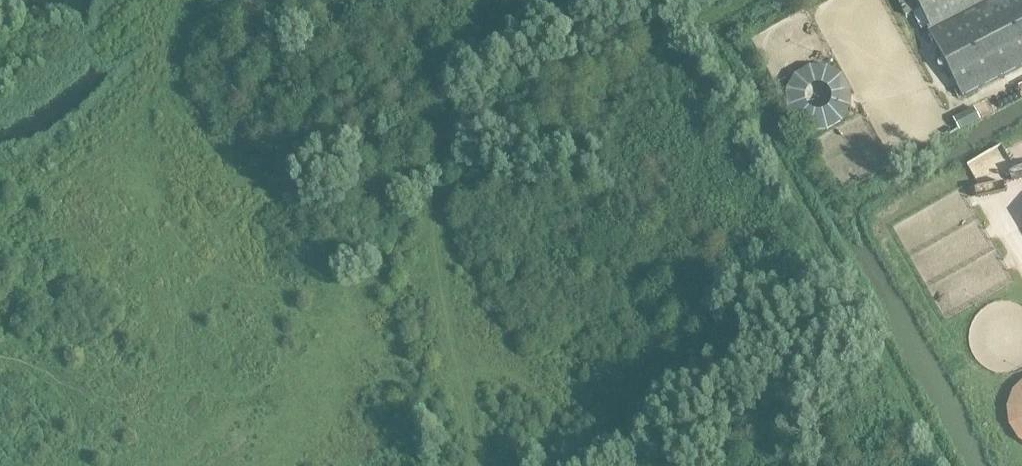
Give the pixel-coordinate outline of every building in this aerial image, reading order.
[(962,97),(1021,67),(1021,0),(912,0),(962,97)] [(780,82),(808,136),(860,109),(832,55),(780,82)] [(1016,371),(1012,443),(1021,443),(1021,371),(1016,371)]
